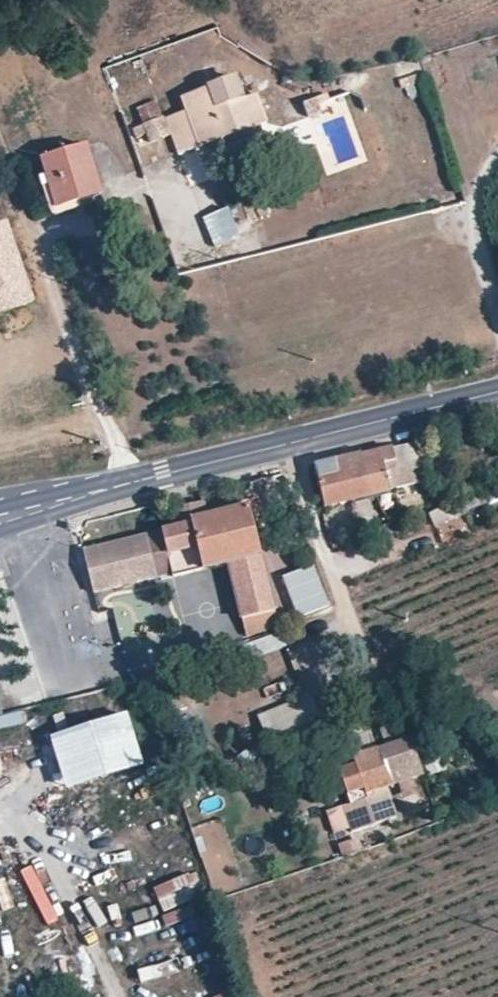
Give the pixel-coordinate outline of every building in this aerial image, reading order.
[(246,99),(239,79),(183,101),(186,111),(168,118),(175,138),(182,154),(216,143),(259,129),(269,126),(259,97),(246,99)] [(323,114),(319,101),(305,106),(309,118),(323,114)] [(161,102),(137,111),(142,128),(168,118),(161,102)] [(175,138),(168,118),(142,128),(132,131),(137,141),(133,144),(137,151),(175,138)] [(259,129),(216,143),(216,153),(262,137),(259,129)] [(88,149),(42,162),(56,210),(103,199),(88,149)] [(229,207),(203,214),(211,244),(237,238),(229,207)] [(27,284),(7,222),(0,224),(0,293),(27,284)] [(27,284),(0,293),(0,312),(33,302),(27,284)] [(420,481),(412,440),(394,444),(358,453),(325,462),(328,473),(316,477),(323,508),(388,492),(387,488),(420,481)] [(314,465),(316,477),(328,473),(325,462),(314,465)] [(254,635),(276,626),(245,508),(230,511),(212,515),(208,502),(174,511),(172,511),(160,515),(160,517),(160,518),(162,528),(174,571),(176,579),(226,566),(239,616),(221,620),(227,642),(254,635)] [(447,509),(430,516),(435,527),(451,520),(447,509)] [(144,522),(159,574),(174,571),(162,528),(160,518),(144,522)] [(144,522),(92,536),(95,548),(108,588),(159,574),(144,522)] [(95,548),(92,536),(82,539),(85,550),(95,548)] [(108,588),(95,548),(85,550),(96,591),(108,588)] [(330,605),(315,564),(284,576),(300,617),(330,605)] [(256,658),(284,644),(277,630),(249,643),(256,658)] [(261,714),(281,765),(331,744),(310,693),(261,714)] [(127,716),(50,738),(63,786),(140,764),(127,716)] [(421,777),(415,759),(436,752),(429,731),(378,749),(390,787),(421,777)] [(394,797),(390,787),(378,749),(352,757),(354,762),(368,806),(392,798),(394,797)] [(350,801),(343,803),(352,828),(397,813),(392,798),(368,806),(354,762),(338,767),(350,801)] [(232,787),(236,801),(275,788),(271,774),(232,787)] [(352,828),(343,803),(326,809),(335,834),(352,828)] [(181,876),(154,887),(163,909),(190,898),(181,876)]
